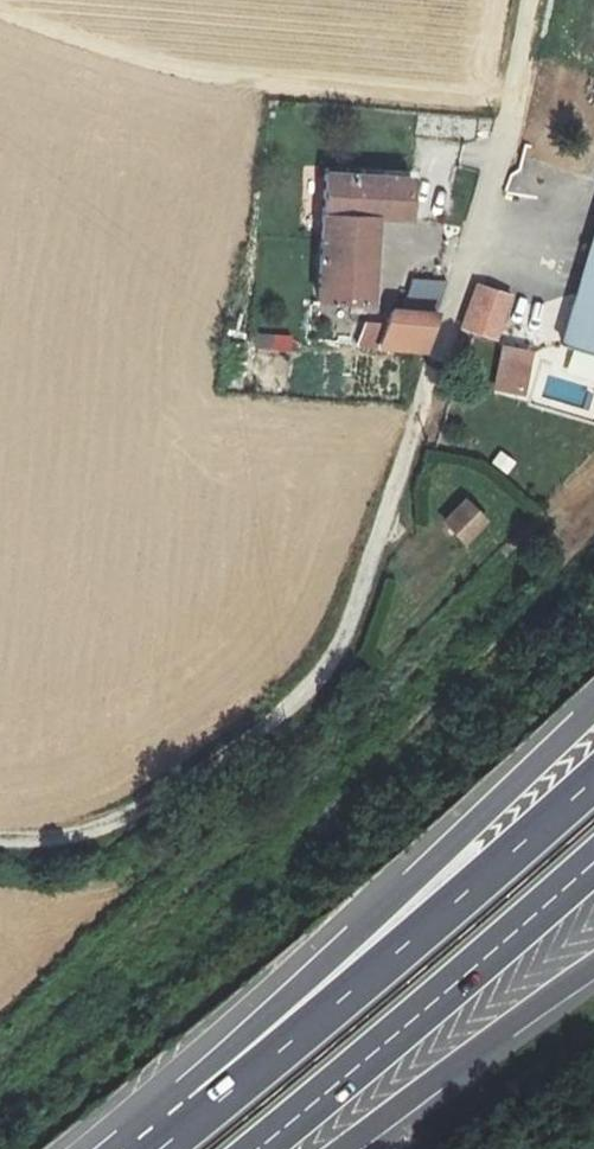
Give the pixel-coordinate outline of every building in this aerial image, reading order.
[(410,176),(323,171),(315,304),(374,306),(378,217),(408,218),(410,176)] [(582,273),(563,339),(593,348),(593,233),(582,273)] [(375,351),(422,354),(436,313),(446,283),(413,280),(402,311),(390,310),(375,351)] [(475,285),(460,331),(494,339),(506,296),(475,285)] [(247,337),(249,355),(292,352),(291,334),(247,337)] [(528,352),(501,347),(493,390),(520,396),(528,352)] [(461,505),(441,525),(459,543),(479,524),(461,505)]
